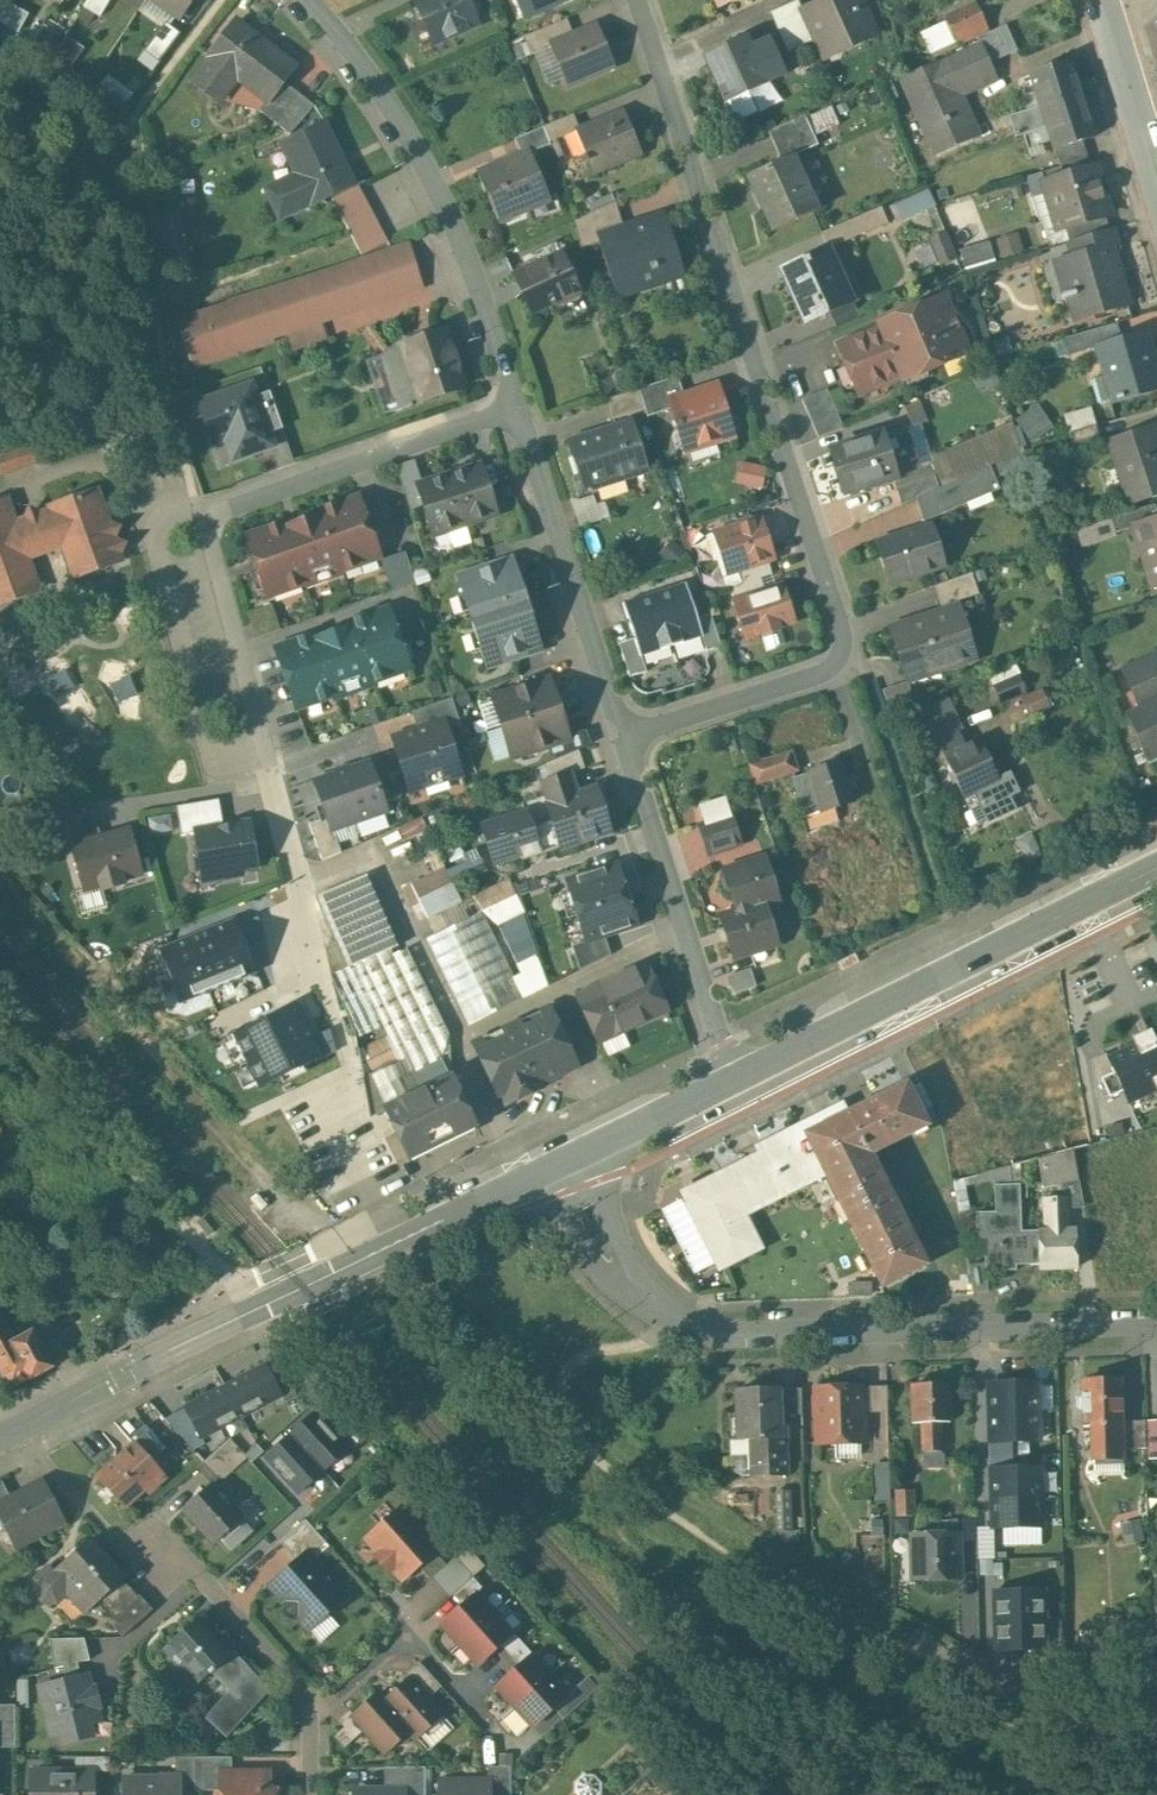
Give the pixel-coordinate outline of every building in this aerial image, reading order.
[(83,7),(99,16),(109,0),(87,0),(83,7)] [(179,16),(190,0),(155,0),(179,16)] [(433,42),(477,23),(467,0),(414,0),(433,42)] [(529,13),(560,0),(523,0),(529,13)] [(771,10),(789,51),(815,39),(797,0),(793,0),(771,10)] [(803,9),(819,46),(836,38),(842,50),(875,35),(860,0),(822,0),(803,9)] [(975,2),(944,17),(954,39),(985,25),(975,2)] [(566,18),(528,35),(535,53),(551,47),(550,45),(573,36),(566,18)] [(165,21),(145,49),(160,59),(180,33),(165,21)] [(293,65),(235,21),(209,55),(211,57),(193,81),(216,98),(233,75),(265,99),(267,101),(282,80),(293,65)] [(573,36),(550,45),(551,47),(566,84),(612,65),(596,26),(573,36)] [(745,38),(705,56),(725,100),(726,100),(747,90),(764,82),(745,38)] [(980,47),(939,66),(950,90),(991,71),(980,47)] [(1069,60),(1030,73),(1040,105),(1079,93),(1069,60)] [(938,64),(903,80),(935,152),(970,136),(950,90),(939,66),(938,64)] [(313,104),(282,80),(267,101),(265,99),(258,109),(290,134),(313,104)] [(747,90),(726,100),(734,118),(739,120),(754,113),(755,108),(747,90)] [(1079,93),(1040,105),(1054,148),(1093,136),(1079,93)] [(580,130),(575,132),(584,153),(575,157),(578,165),(588,161),(593,174),(640,154),(622,112),(580,130)] [(543,126),(550,142),(575,132),(580,130),(573,113),(543,126)] [(804,115),(768,131),(778,155),(777,156),(779,161),(791,156),(817,144),(804,115)] [(325,122),(282,143),(297,175),(266,190),(279,217),(308,203),(309,205),(355,184),(354,182),(352,183),(324,125),(326,124),(325,122)] [(514,137),(521,155),(527,153),(550,144),(550,142),(543,126),(543,125),(514,137)] [(521,155),(479,173),(498,219),(546,199),(527,153),(521,155)] [(779,161),(748,175),(773,229),(816,210),(791,156),(779,161)] [(1094,165),(1043,181),(1057,229),(1063,227),(1104,215),(1109,213),(1094,165)] [(359,186),(333,198),(355,239),(379,226),(359,186)] [(933,186),(899,201),(906,218),(941,203),(933,186)] [(949,203),(959,244),(987,238),(977,196),(949,203)] [(614,202),(573,221),(582,247),(603,240),(601,236),(623,229),(614,202)] [(881,206),(821,233),(827,247),(887,221),(881,206)] [(1104,215),(1063,227),(1067,241),(1083,236),(1108,229),(1104,215)] [(623,229),(601,236),(603,240),(620,293),(680,274),(661,216),(623,229)] [(379,226),(355,239),(362,253),(387,239),(379,226)] [(1108,229),(1083,236),(1087,251),(1108,245),(1108,246),(1117,244),(1112,228),(1108,229)] [(933,236),(945,261),(961,253),(950,229),(933,236)] [(1005,253),(1026,248),(1023,231),(1002,235),(1005,253)] [(407,242),(180,318),(195,363),(421,287),(407,242)] [(1087,251),(1058,259),(1068,294),(1067,294),(1074,319),(1128,303),(1121,280),(1118,280),(1108,246),(1108,245),(1087,251)] [(827,247),(780,268),(804,323),(851,302),(835,266),(830,269),(822,250),(827,248),(827,247)] [(561,253),(514,274),(531,312),(557,300),(558,302),(579,292),(561,253)] [(944,296),(876,325),(899,376),(902,381),(968,353),(944,296)] [(1116,322),(1064,337),(1069,354),(1098,346),(1098,345),(1121,338),(1116,322)] [(899,376),(878,328),(837,345),(858,394),(899,376)] [(1098,345),(1098,346),(1106,371),(1114,401),(1115,402),(1156,389),(1156,377),(1144,331),(1121,338),(1098,345)] [(404,369),(392,373),(402,406),(463,386),(461,382),(463,381),(457,362),(455,362),(446,334),(398,350),(404,369)] [(1106,371),(1093,375),(1090,379),(1097,402),(1101,405),(1114,401),(1106,371)] [(677,376),(638,388),(644,408),(647,416),(672,408),(669,400),(684,396),(677,376)] [(257,379),(204,397),(228,467),(281,449),(275,431),(267,434),(255,400),(263,397),(257,379)] [(684,396),(669,400),(672,408),(685,450),(732,435),(716,385),(684,396)] [(638,388),(605,399),(611,419),(644,408),(638,388)] [(826,388),(801,399),(817,437),(842,426),(826,388)] [(1033,436),(1057,425),(1046,402),(1022,413),(1033,436)] [(629,421),(606,428),(607,429),(570,441),(585,488),(644,469),(629,421)] [(1094,425),(1068,433),(1072,447),(1098,439),(1094,425)] [(1108,440),(1128,505),(1156,496),(1156,438),(1154,427),(1108,440)] [(882,434),(830,450),(843,492),(868,484),(869,489),(895,481),(886,453),(888,453),(882,434)] [(0,458),(0,471),(1,473),(29,463),(24,450),(0,458)] [(740,480),(770,485),(773,463),(743,458),(740,480)] [(480,465),(449,475),(465,524),(496,514),(480,465)] [(939,488),(915,498),(924,520),(999,488),(990,466),(939,488)] [(935,474),(895,487),(901,504),(915,498),(939,488),(935,474)] [(449,475),(417,485),(433,534),(465,524),(449,475)] [(39,589),(27,558),(62,546),(73,577),(122,560),(119,554),(124,543),(114,538),(113,537),(118,527),(108,522),(97,490),(48,507),(49,510),(15,522),(7,499),(0,501),(0,603),(39,589)] [(601,491),(578,498),(586,523),(608,516),(601,491)] [(285,521),(251,533),(263,567),(257,569),(267,596),(305,583),(306,587),(343,574),(342,570),(380,557),(370,530),(365,532),(352,497),(319,509),(320,514),(287,526),(285,521)] [(1110,517),(1114,533),(1134,527),(1133,525),(1156,518),(1156,514),(1154,504),(1110,517)] [(760,518),(719,531),(726,550),(722,557),(725,567),(732,571),(737,569),(767,560),(773,558),(760,518)] [(1133,525),(1134,527),(1151,586),(1156,584),(1156,518),(1133,525)] [(929,526),(877,542),(890,582),(942,565),(929,526)] [(510,558),(458,574),(465,596),(469,595),(472,606),(469,607),(477,633),(481,632),(484,644),(481,645),(488,667),(540,650),(527,610),(528,610),(528,608),(527,609),(524,599),(525,599),(524,597),(523,597),(510,558)] [(767,560),(737,569),(741,583),(759,577),(771,573),(767,560)] [(970,572),(934,585),(941,605),(977,592),(970,572)] [(759,577),(741,583),(729,586),(733,600),(764,590),(759,577)] [(686,583),(667,589),(668,591),(655,596),(671,646),(702,636),(702,637),(703,636),(697,618),(686,583)] [(764,590),(733,600),(745,636),(761,631),(762,635),(779,629),(778,626),(794,621),(782,585),(764,590)] [(655,596),(642,600),(642,597),(623,604),(634,638),(640,657),(641,656),(671,646),(655,596)] [(314,633),(280,645),(293,680),(287,681),(296,708),(334,695),(335,699),(373,685),(371,682),(409,669),(400,642),(394,644),(382,609),(348,621),(350,626),(316,638),(314,633)] [(930,616),(890,629),(904,675),(937,664),(939,669),(975,657),(961,612),(932,621),(930,616)] [(711,614),(697,618),(703,636),(702,637),(707,653),(722,648),(711,614)] [(634,638),(619,643),(630,677),(646,672),(641,656),(640,657),(634,638)] [(1122,670),(1141,709),(1156,702),(1156,654),(1122,670)] [(1020,677),(995,687),(1000,700),(1025,690),(1020,677)] [(549,678),(491,697),(501,727),(559,708),(549,678)] [(452,697),(411,711),(417,730),(444,721),(446,727),(459,722),(452,697)] [(1128,715),(1149,761),(1156,757),(1156,702),(1141,709),(1128,715)] [(559,708),(501,727),(511,757),(568,738),(559,708)] [(849,715),(789,734),(841,889),(900,869),(849,715)] [(417,730),(393,738),(410,790),(429,783),(428,781),(441,777),(441,779),(461,773),(446,727),(444,721),(417,730)] [(981,741),(962,750),(954,733),(937,741),(945,758),(944,758),(963,797),(999,780),(981,741)] [(577,751),(544,762),(550,778),(583,767),(577,751)] [(369,762),(350,768),(349,766),(334,771),(335,774),(314,781),(327,817),(331,830),(332,829),(355,821),(386,810),(369,762)] [(571,775),(541,785),(553,819),(530,826),(528,827),(528,828),(513,833),(519,854),(521,860),(609,831),(595,789),(578,794),(571,775)] [(218,799),(176,806),(181,835),(196,833),(196,832),(223,827),(218,799)] [(102,838),(94,811),(65,819),(73,846),(102,838)] [(527,816),(486,829),(484,825),(483,826),(494,862),(519,854),(513,833),(528,828),(528,827),(530,826),(527,816)] [(730,816),(699,826),(708,854),(739,844),(730,816)] [(327,817),(308,823),(322,860),(341,852),(337,843),(332,829),(331,830),(327,817)] [(355,821),(332,829),(337,843),(356,836),(359,831),(355,821)] [(223,827),(196,832),(196,833),(202,871),(212,870),(223,878),(241,874),(241,870),(256,867),(255,861),(258,861),(255,843),(252,844),(249,823),(223,827)] [(122,879),(141,874),(129,830),(102,838),(73,846),(85,889),(101,885),(102,890),(124,884),(122,879)] [(763,859),(725,871),(721,878),(724,888),(731,892),(735,903),(741,901),(743,910),(763,903),(764,904),(777,900),(763,859)] [(619,861),(564,880),(587,945),(642,926),(619,861)] [(362,876),(315,895),(347,968),(351,966),(393,948),(392,945),(396,944),(390,930),(386,931),(362,876)] [(495,927),(530,911),(514,876),(479,891),(495,927)] [(451,884),(420,899),(428,916),(460,900),(451,884)] [(478,900),(432,922),(437,932),(425,938),(457,1004),(515,976),(478,900)] [(743,910),(720,917),(733,956),(776,943),(764,904),(763,903),(743,910)] [(234,919),(160,948),(181,1001),(255,971),(234,919)] [(449,1034),(409,951),(397,957),(393,948),(351,966),(380,1023),(386,1036),(361,1048),(368,1093),(411,1072),(441,1058),(449,1034)] [(644,963),(577,994),(598,1042),(666,1011),(644,963)] [(380,1023),(351,966),(347,968),(337,971),(338,973),(332,975),(355,1034),(380,1023)] [(734,973),(739,989),(762,983),(757,966),(734,973)] [(259,1087),(322,1057),(296,1003),(233,1034),(259,1087)] [(549,1007),(486,1037),(480,1056),(498,1094),(501,1093),(506,1103),(529,1092),(527,1088),(576,1065),(549,1007)] [(1100,1080),(1109,1099),(1122,1093),(1129,1106),(1130,1105),(1133,1111),(1156,1100),(1156,1034),(1151,1037),(1149,1033),(1134,1040),(1136,1044),(1106,1059),(1113,1074),(1100,1080)] [(411,1072),(376,1089),(385,1108),(407,1098),(404,1093),(418,1087),(411,1072)] [(407,1098),(385,1108),(409,1157),(473,1125),(450,1077),(407,1098)] [(848,1112),(869,1153),(926,1124),(919,1111),(908,1088),(905,1083),(848,1112)] [(919,1083),(908,1088),(919,1111),(931,1106),(919,1083)] [(1097,1145),(1089,1091),(1045,1098),(1050,1126),(1014,1132),(1017,1157),(1097,1145)] [(848,1112),(844,1106),(761,1148),(764,1154),(685,1194),(721,1263),(756,1246),(741,1217),(826,1174),(869,1153),(848,1112)] [(1051,1155),(1036,1159),(1041,1177),(1043,1186),(1060,1182),(1062,1192),(1081,1194),(1071,1150),(1051,1155)] [(869,1153),(826,1174),(882,1285),(925,1264),(869,1153)] [(1067,1197),(1043,1198),(1044,1230),(1021,1231),(1019,1183),(994,1184),(995,1211),(977,1212),(978,1234),(989,1233),(990,1250),(984,1250),(985,1271),(1016,1269),(1015,1264),(1039,1263),(1039,1268),(1076,1267),(1075,1229),(1068,1229),(1067,1197)] [(1112,1241),(1113,1265),(1156,1263),(1156,1239),(1112,1241)] [(0,1313),(0,1374),(1,1375),(0,1375),(0,1386),(3,1391),(25,1379),(26,1380),(49,1368),(30,1332),(15,1340),(0,1313)] [(265,1366),(225,1387),(241,1416),(281,1395),(265,1366)] [(1120,1379),(1081,1381),(1082,1395),(1082,1411),(1082,1412),(1083,1426),(1092,1425),(1093,1458),(1122,1457),(1120,1379)] [(1037,1383),(988,1385),(989,1413),(1037,1411),(1037,1383)] [(948,1384),(910,1385),(911,1422),(921,1422),(922,1451),(941,1450),(940,1422),(949,1421),(948,1384)] [(885,1386),(869,1386),(869,1411),(886,1411),(885,1386)] [(225,1387),(185,1408),(201,1437),(241,1416),(225,1387)] [(863,1387),(824,1388),(825,1423),(834,1423),(835,1450),(854,1449),(853,1422),(864,1422),(864,1421),(863,1387)] [(778,1388),(736,1390),(736,1413),(726,1413),(727,1440),(748,1439),(784,1437),(785,1437),(785,1426),(779,1426),(778,1388)] [(800,1388),(784,1388),(784,1414),(801,1414),(800,1388)] [(1037,1411),(989,1413),(990,1443),(1038,1441),(1037,1411)] [(314,1414),(290,1435),(323,1471),(346,1450),(346,1449),(314,1414)] [(1144,1420),(1126,1420),(1127,1448),(1145,1447),(1144,1420)] [(871,1449),(871,1421),(864,1421),(864,1422),(853,1422),(854,1449),(871,1449)] [(166,1447),(145,1425),(130,1438),(134,1442),(151,1461),(166,1447)] [(227,1425),(196,1453),(203,1461),(230,1438),(235,1433),(227,1425)] [(323,1471),(290,1435),(273,1451),(266,1457),(299,1492),(323,1471)] [(784,1437),(748,1439),(750,1476),(785,1474),(784,1437)] [(203,1461),(203,1462),(214,1474),(241,1450),(230,1438),(203,1461)] [(134,1442),(96,1476),(124,1507),(144,1490),(147,1493),(165,1477),(151,1461),(134,1442)] [(854,1449),(835,1450),(836,1463),(855,1463),(854,1449)] [(894,1496),(892,1459),(878,1460),(880,1497),(894,1496)] [(1045,1468),(989,1470),(991,1499),(1045,1497),(1045,1468)] [(0,1481),(0,1503),(10,1497),(1,1481),(0,1481)] [(0,1503),(0,1515),(5,1524),(2,1533),(7,1542),(16,1545),(16,1546),(62,1522),(41,1482),(10,1497),(0,1503)] [(241,1517),(211,1484),(183,1509),(213,1542),(219,1537),(230,1549),(250,1530),(240,1518),(241,1517)] [(911,1489),(896,1490),(897,1516),(912,1516),(911,1489)] [(749,1494),(731,1494),(731,1504),(749,1504),(749,1494)] [(1045,1497),(991,1499),(992,1528),(1047,1526),(1045,1497)] [(436,1547),(401,1508),(368,1537),(382,1552),(377,1556),(388,1569),(390,1566),(401,1579),(417,1565),(429,1578),(445,1564),(433,1550),(436,1547)] [(304,1519),(278,1542),(296,1561),(306,1552),(313,1560),(329,1546),(304,1519)] [(958,1578),(957,1533),(912,1534),(913,1557),(910,1560),(910,1569),(913,1572),(913,1579),(958,1578)] [(123,1578),(89,1539),(51,1573),(47,1568),(36,1579),(35,1591),(43,1600),(55,1601),(66,1592),(84,1612),(101,1597),(122,1579),(123,1578)] [(485,1566),(465,1544),(453,1555),(472,1577),(485,1566)] [(296,1561),(284,1573),(289,1578),(275,1591),(286,1603),(284,1605),(293,1616),(295,1614),(308,1628),(342,1598),(318,1572),(321,1569),(313,1560),(306,1552),(296,1561)] [(138,1596),(122,1579),(101,1597),(117,1614),(118,1616),(139,1597),(138,1596)] [(1051,1591),(994,1592),(995,1621),(1052,1619),(1051,1591)] [(477,1592),(440,1625),(458,1645),(495,1612),(477,1592)] [(139,1597),(118,1616),(117,1614),(109,1621),(122,1637),(153,1610),(139,1594),(138,1596),(139,1597)] [(495,1612),(458,1645),(476,1665),(512,1632),(495,1612)] [(1052,1619),(995,1621),(996,1650),(1053,1648),(1052,1619)] [(1127,1619),(1114,1620),(1115,1633),(1128,1632),(1127,1619)] [(196,1620),(164,1649),(195,1683),(208,1671),(210,1673),(213,1670),(231,1690),(207,1717),(226,1733),(266,1689),(229,1650),(226,1653),(196,1620)] [(84,1638),(49,1639),(55,1669),(57,1668),(63,1666),(77,1663),(90,1660),(84,1638)] [(531,1654),(495,1687),(513,1707),(549,1674),(531,1654)] [(441,1686),(419,1661),(404,1674),(408,1679),(409,1678),(427,1698),(430,1696),(441,1686)] [(77,1663),(63,1666),(63,1667),(67,1680),(81,1677),(77,1663)] [(549,1674),(513,1707),(531,1727),(568,1694),(549,1674)] [(67,1680),(40,1687),(52,1733),(63,1731),(66,1742),(91,1735),(88,1724),(98,1721),(95,1709),(100,1707),(94,1687),(90,1688),(87,1675),(81,1677),(67,1680)] [(427,1698),(409,1678),(408,1679),(385,1699),(384,1700),(410,1728),(409,1729),(415,1736),(441,1714),(434,1706),(437,1704),(430,1696),(427,1698)] [(410,1728),(384,1700),(385,1699),(379,1692),(353,1715),(365,1728),(362,1730),(373,1742),(376,1740),(385,1750),(409,1729),(410,1728)] [(0,1705),(0,1748),(15,1748),(15,1705),(0,1705)] [(194,1756),(175,1756),(176,1776),(180,1776),(180,1785),(194,1785),(195,1785),(194,1756)] [(231,1756),(194,1756),(195,1785),(194,1785),(194,1789),(221,1789),(221,1775),(231,1775),(231,1756)] [(411,1766),(411,1781),(411,1794),(425,1794),(425,1766),(411,1766)] [(488,1766),(488,1781),(489,1781),(489,1794),(511,1794),(510,1766),(488,1766)] [(30,1772),(30,1794),(94,1794),(94,1771),(30,1772)] [(221,1775),(221,1789),(221,1794),(275,1794),(275,1791),(268,1791),(268,1775),(231,1775),(221,1775)] [(123,1783),(123,1794),(180,1794),(180,1785),(180,1776),(176,1776),(158,1776),(158,1783),(123,1783)] [(378,1788),(372,1794),(355,1794),(355,1792),(353,1792),(353,1794),(411,1794),(411,1781),(393,1781),(386,1788),(387,1790),(383,1794),(378,1788)] [(439,1782),(439,1794),(489,1794),(489,1781),(488,1781),(439,1782)]
